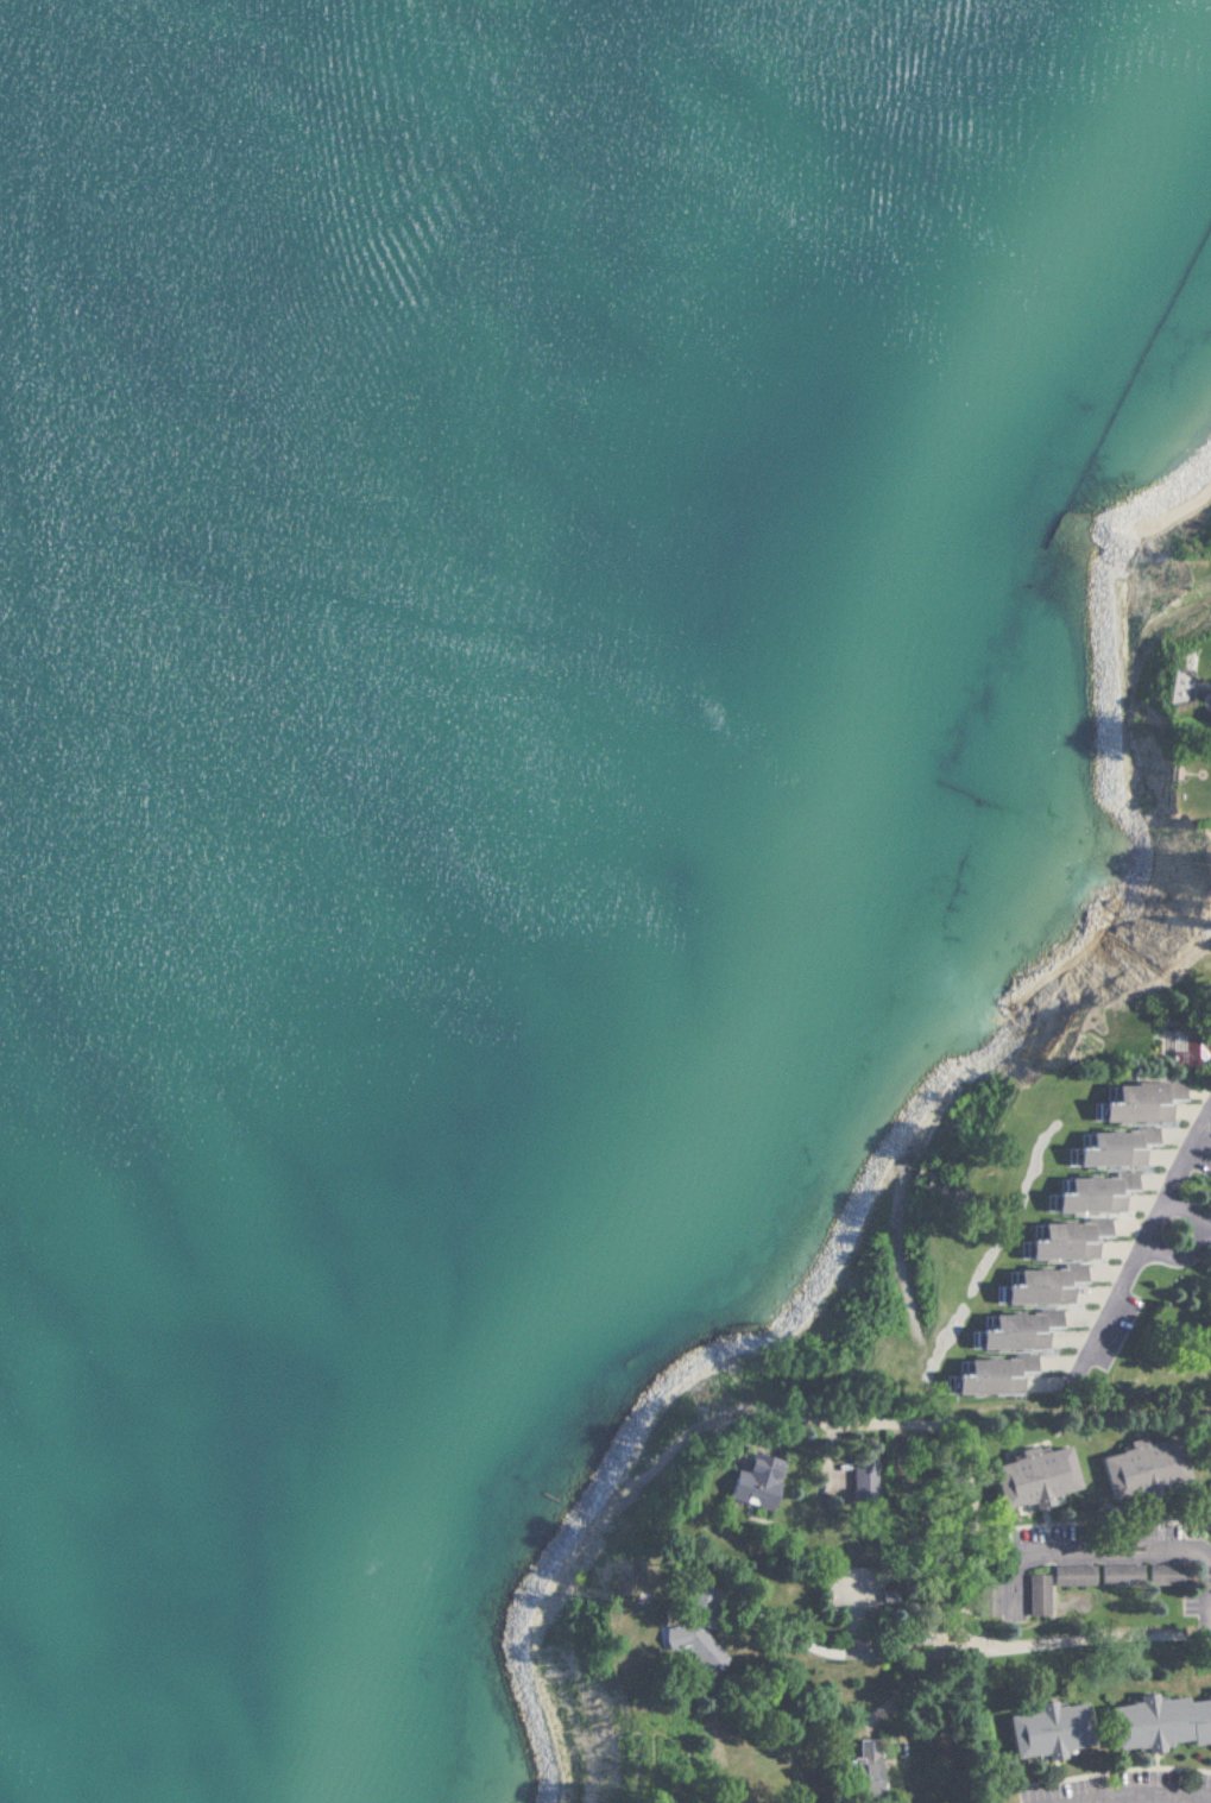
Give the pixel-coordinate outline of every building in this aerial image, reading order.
[(1165,1120),(1165,1100),(1178,1099),(1178,1082),(1107,1083),(1107,1101),(1094,1101),(1094,1121),(1165,1120)] [(1082,1131),(1082,1147),(1069,1147),(1069,1166),(1140,1166),(1140,1145),(1152,1145),(1152,1130),(1082,1131)] [(1119,1212),(1119,1191),(1131,1191),(1131,1172),(1110,1172),(1110,1177),(1061,1176),(1061,1192),(1048,1192),(1048,1212),(1119,1212)] [(1091,1259),(1091,1237),(1105,1237),(1105,1218),(1081,1218),(1081,1222),(1033,1222),(1033,1239),(1021,1239),(1021,1259),(1091,1259)] [(1066,1304),(1066,1282),(1079,1283),(1079,1262),(1054,1262),(1053,1268),(1008,1268),(1008,1284),(996,1284),(995,1303),(1066,1304)] [(1041,1348),(1040,1328),(1054,1327),(1054,1311),(984,1312),(984,1329),(971,1329),(971,1349),(1041,1348)] [(945,1395),(1017,1393),(1016,1373),(1029,1372),(1029,1348),(993,1349),(993,1358),(958,1359),(959,1373),(945,1374),(945,1395)] [(1094,1456),(1105,1500),(1126,1495),(1128,1499),(1183,1486),(1171,1437),(1094,1456)] [(1061,1445),(1028,1452),(1027,1446),(1010,1450),(1012,1458),(983,1464),(993,1509),(1031,1500),(1033,1506),(1043,1504),(1042,1495),(1070,1489),(1061,1445)] [(774,1461),(737,1451),(732,1471),(721,1468),(713,1497),(761,1510),(774,1461)] [(848,1461),(846,1503),(869,1504),(871,1461),(848,1461)] [(1044,1575),(1023,1575),(1024,1616),(1045,1615),(1044,1575)] [(994,1584),(974,1584),(974,1616),(994,1616),(994,1584)] [(721,1658),(691,1623),(703,1612),(693,1600),(651,1635),(664,1649),(675,1641),(703,1674),(721,1658)] [(1106,1751),(1145,1746),(1146,1753),(1157,1752),(1156,1744),(1182,1741),(1183,1746),(1210,1743),(1210,1697),(1178,1700),(1178,1696),(1149,1699),(1148,1693),(1138,1694),(1139,1702),(1102,1706),(1106,1751)] [(1008,1759),(1046,1754),(1046,1756),(1085,1751),(1078,1703),(1048,1707),(1002,1713),(1008,1759)] [(853,1759),(838,1758),(838,1771),(846,1771),(846,1795),(871,1796),(872,1740),(854,1739),(853,1759)]
